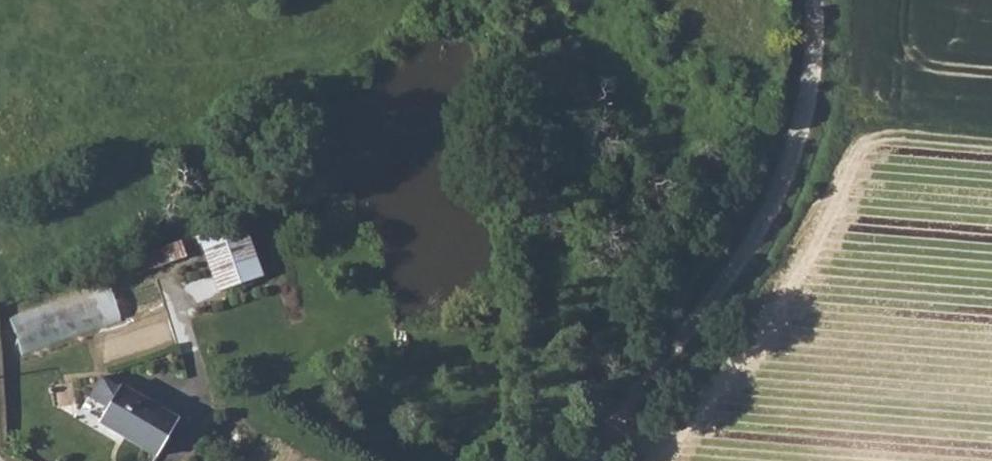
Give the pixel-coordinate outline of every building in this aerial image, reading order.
[(197,233),(217,294),(265,278),(245,218),(197,233)] [(139,253),(145,270),(186,257),(181,240),(139,253)] [(19,353),(133,319),(122,282),(8,315),(19,353)] [(98,422),(156,456),(178,421),(120,386),(98,422)]
